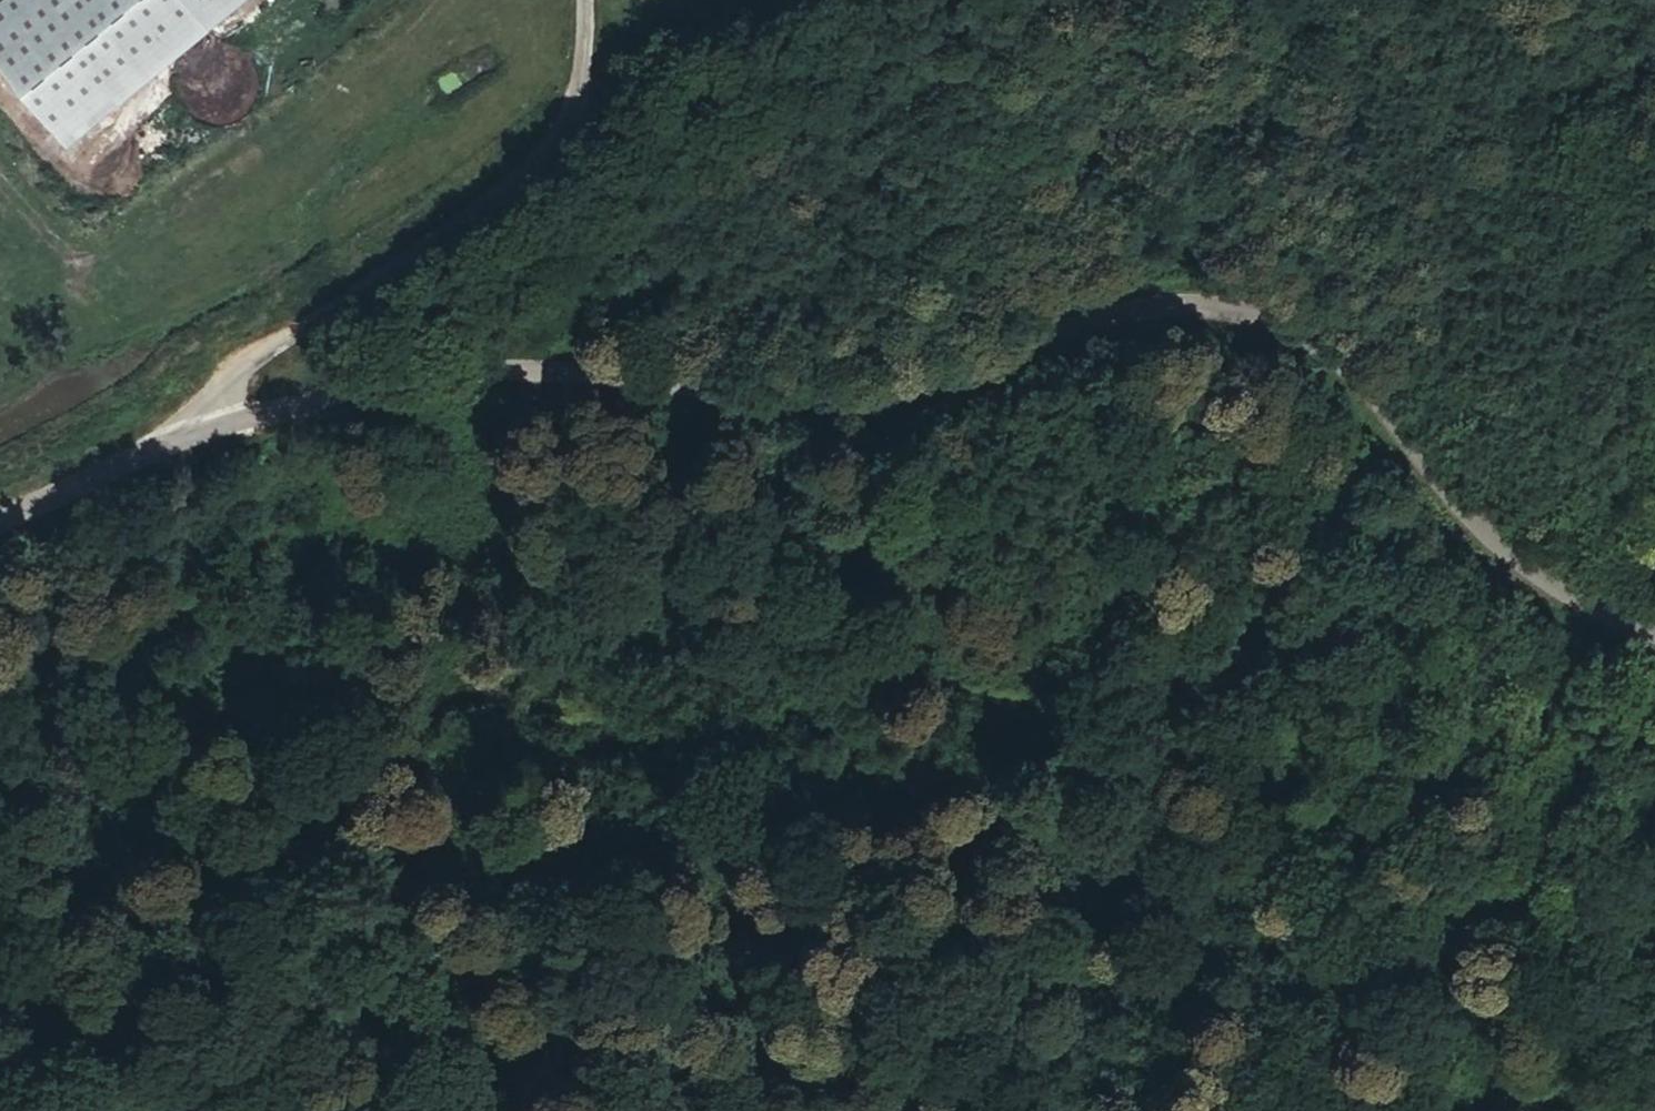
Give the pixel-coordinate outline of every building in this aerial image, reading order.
[(44,0),(0,0),(0,36),(44,0)] [(119,179),(184,150),(170,119),(105,148),(119,179)]
